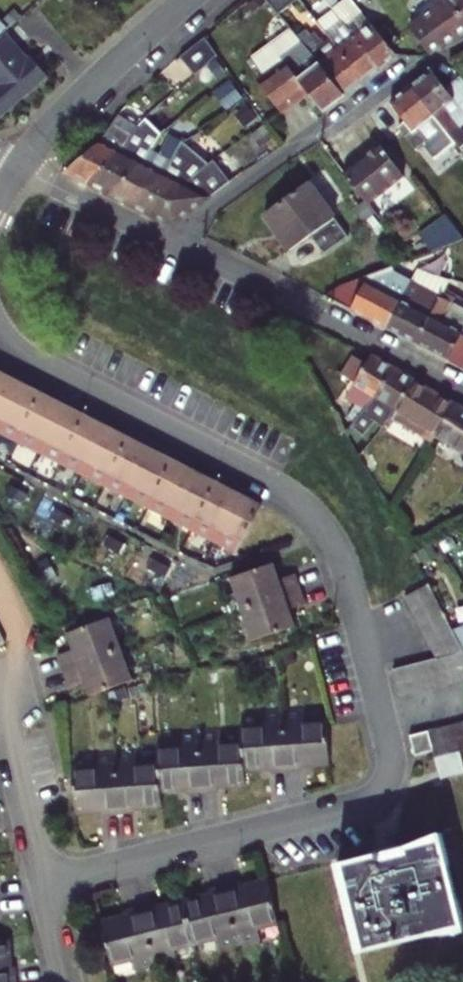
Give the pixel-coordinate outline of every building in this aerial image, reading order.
[(281,15),(299,0),(268,0),(281,15)] [(341,20),(380,69),(398,56),(353,0),(344,0),(341,3),(338,0),(324,0),(341,20)] [(462,34),(462,18),(450,0),(429,0),(415,11),(419,17),(407,26),(430,55),(442,46),(444,48),(462,34)] [(462,18),(462,0),(450,0),(462,18)] [(330,37),(365,81),(380,69),(341,20),(326,32),(330,37)] [(5,33),(9,30),(0,21),(0,38),(5,33)] [(325,112),(347,96),(303,42),(293,31),(253,64),(266,79),(260,84),(284,113),(309,92),(325,112)] [(46,76),(30,57),(27,60),(5,33),(0,38),(0,114),(46,76)] [(347,96),(365,81),(330,37),(321,45),(313,35),(303,42),(347,96)] [(194,74),(201,68),(217,52),(206,36),(181,57),(194,74)] [(412,85),(457,144),(462,152),(462,131),(462,129),(462,128),(462,76),(462,74),(445,87),(432,70),(412,85)] [(412,85),(391,101),(406,120),(397,127),(410,144),(418,137),(437,160),(457,144),(412,85)] [(102,143),(66,174),(89,186),(125,154),(139,129),(140,126),(119,115),(102,143)] [(89,186),(109,197),(143,166),(151,150),(157,139),(161,135),(148,118),(140,126),(139,129),(125,154),(89,186)] [(164,177),(183,142),(170,136),(161,155),(151,150),(143,166),(109,197),(129,207),(164,177)] [(129,207),(150,218),(211,164),(183,142),(164,177),(129,207)] [(360,160),(383,191),(403,174),(380,144),(360,160)] [(344,173),(368,203),(383,191),(360,160),(344,173)] [(167,227),(170,226),(180,223),(236,178),(231,173),(227,176),(220,169),(217,172),(211,164),(150,218),(167,227)] [(349,236),(309,183),(265,215),(292,251),(312,236),(325,254),(349,236)] [(448,216),(462,234),(462,233),(462,204),(448,216)] [(419,236),(431,251),(462,238),(446,216),(419,236)] [(418,265),(410,280),(420,285),(425,276),(428,270),(418,265)] [(336,303),(386,329),(400,301),(407,287),(379,272),(362,279),(366,281),(361,290),(354,286),(351,294),(342,289),(336,303)] [(418,311),(400,301),(386,329),(418,345),(445,293),(446,290),(450,282),(436,275),(434,279),(422,303),(418,311)] [(414,299),(422,303),(434,279),(425,276),(420,285),(414,299)] [(462,369),(462,309),(454,305),(457,299),(445,293),(418,345),(462,369)] [(359,407),(349,419),(354,424),(374,400),(392,369),(369,357),(361,372),(354,367),(347,380),(354,383),(345,399),(359,407)] [(385,427),(390,418),(412,382),(392,369),(374,400),(354,424),(352,426),(363,437),(376,422),(385,427)] [(19,382),(0,373),(0,419),(19,382)] [(19,382),(0,419),(0,435),(16,443),(41,393),(19,382)] [(433,435),(452,405),(412,382),(390,418),(430,441),(433,435)] [(63,405),(41,393),(16,443),(38,454),(63,405)] [(85,416),(63,405),(38,454),(60,465),(85,416)] [(452,405),(433,435),(462,453),(462,412),(452,405)] [(107,427),(85,416),(60,465),(82,476),(107,427)] [(128,438),(107,427),(82,476),(103,487),(128,438)] [(151,449),(128,438),(103,487),(126,498),(151,449)] [(172,461),(151,449),(126,498),(147,509),(172,461)] [(194,472),(172,461),(147,509),(169,520),(194,472)] [(216,483),(194,472),(169,520),(192,531),(216,483)] [(238,494),(216,483),(192,531),(214,542),(238,494)] [(261,506),(238,494),(214,542),(236,554),(261,506)] [(292,575),(276,581),(271,565),(228,579),(247,640),(290,627),(285,611),(301,606),(292,575)] [(434,596),(428,583),(404,596),(435,657),(391,669),(399,696),(462,679),(462,653),(461,650),(452,632),(451,631),(434,596)] [(62,636),(67,652),(63,653),(64,671),(65,687),(76,684),(81,699),(125,684),(105,623),(62,636)] [(451,631),(452,632),(461,650),(462,653),(462,626),(451,631)] [(60,689),(65,687),(64,671),(63,653),(50,657),(60,689)] [(303,711),(282,712),(286,771),(302,770),(302,764),(329,762),(326,722),(304,723),(303,711)] [(286,771),(282,712),(260,713),(261,726),(240,728),(241,743),(242,768),(269,766),(269,771),(286,771)] [(433,750),(434,758),(462,750),(462,721),(427,730),(433,750)] [(413,755),(433,750),(427,730),(408,735),(413,755)] [(242,768),(241,743),(220,745),(219,732),(197,734),(201,793),(218,791),(218,786),(243,784),(242,768)] [(201,793),(197,734),(177,735),(178,748),(156,749),(157,764),(159,790),(185,789),(186,794),(201,793)] [(159,790),(157,764),(134,765),(133,753),(113,754),(117,813),(134,812),(134,808),(160,806),(159,790)] [(101,810),(101,815),(117,813),(113,754),(92,756),(92,768),(71,770),(74,812),(101,810)] [(364,950),(462,924),(441,838),(343,863),(364,950)] [(238,883),(223,887),(238,944),(259,939),(256,926),(277,921),(267,881),(240,887),(238,883)] [(238,944),(223,887),(207,891),(209,895),(184,902),(194,942),(213,937),(216,950),(238,944)] [(194,942),(184,902),(167,906),(165,901),(140,908),(154,965),(176,959),(173,947),(194,942)] [(131,958),(134,971),(154,965),(140,908),(114,914),(115,919),(99,923),(109,963),(131,958)] [(13,967),(9,967),(6,941),(0,942),(0,981),(14,981),(13,967)]
